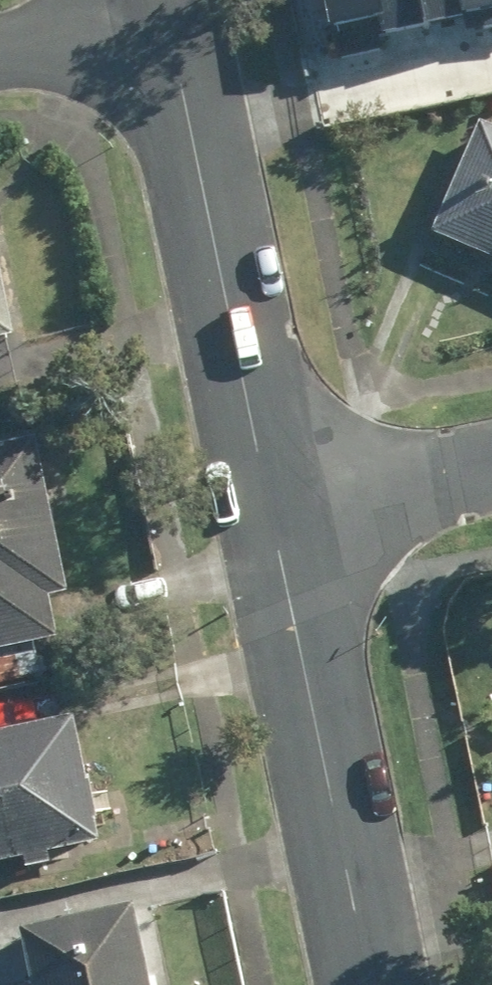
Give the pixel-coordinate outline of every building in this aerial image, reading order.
[(344,50),(388,40),(386,33),(429,24),(424,0),(333,0),(344,50)] [(438,28),(491,16),(491,0),(432,0),(438,28)] [(479,125),(430,234),(491,261),(491,131),(479,125)] [(10,341),(0,294),(0,343),(10,341)] [(32,444),(0,450),(0,655),(53,644),(44,601),(64,597),(32,444)] [(94,849),(71,725),(0,738),(0,866),(94,849)] [(129,907),(18,929),(29,984),(144,984),(129,907)]
